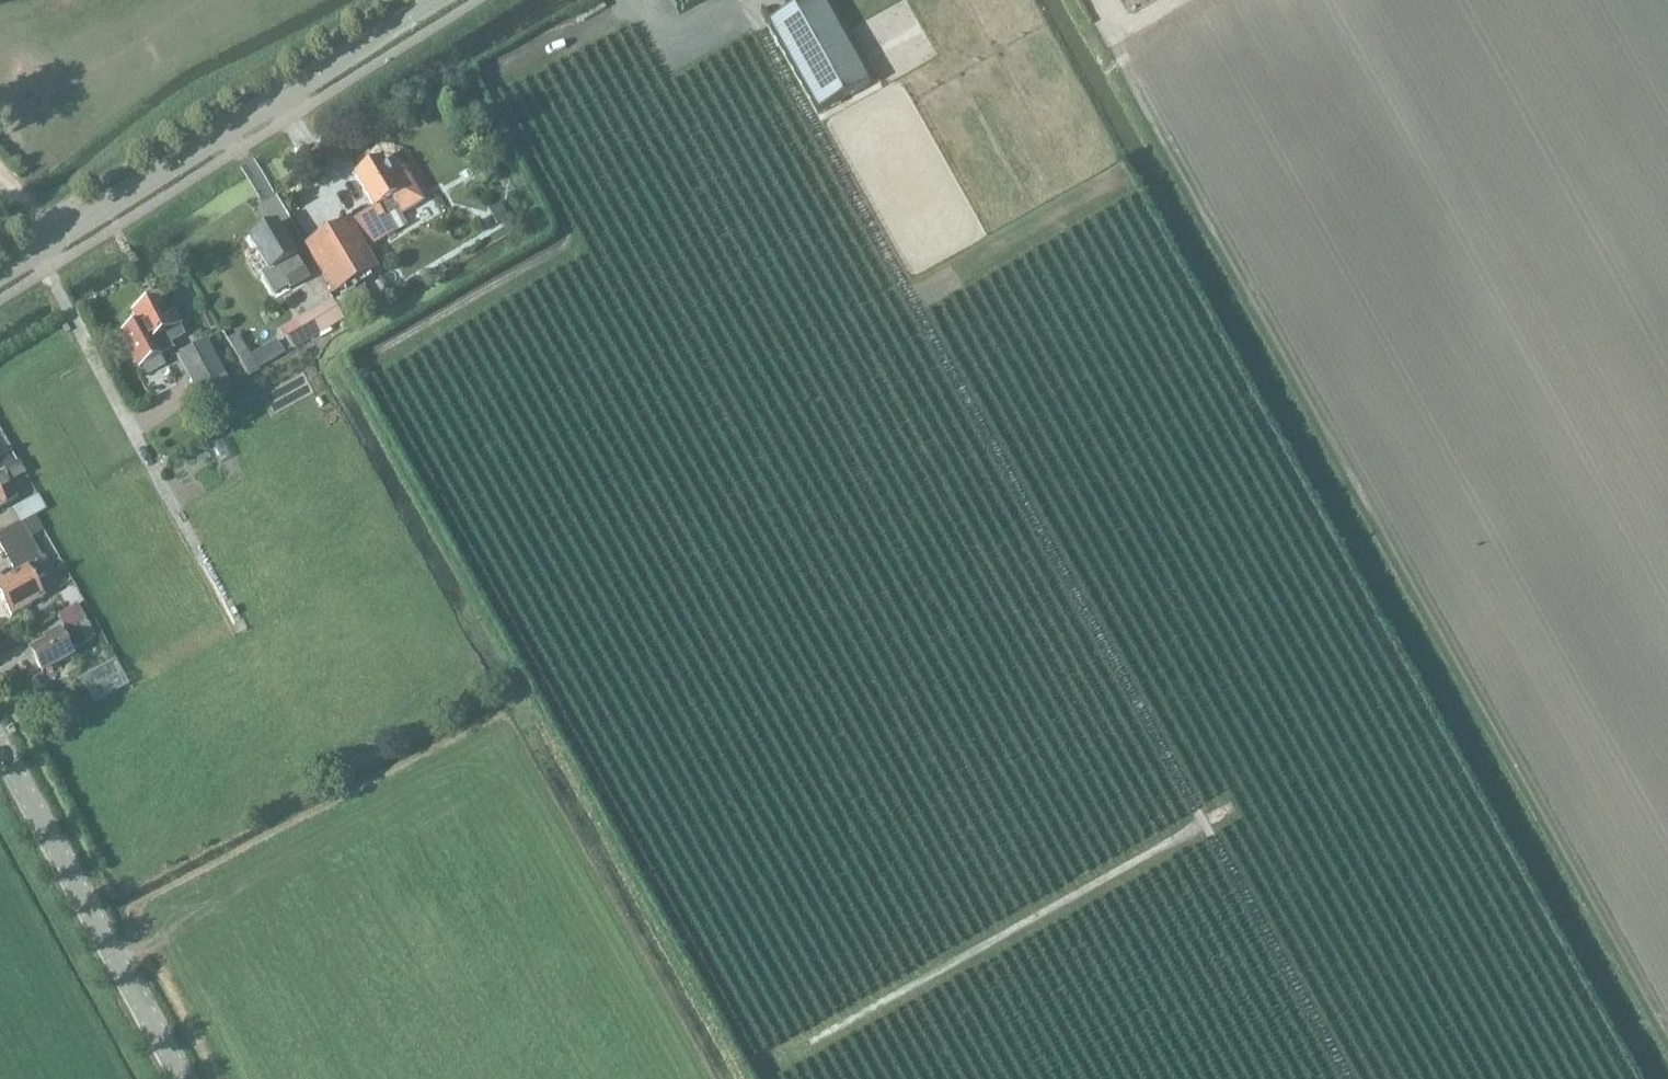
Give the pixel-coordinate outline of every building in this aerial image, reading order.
[(803,88),(818,114),(869,85),(821,0),(813,0),(768,26),(803,88)] [(339,182),(354,181),(353,156),(338,156),(339,182)] [(355,176),(375,209),(374,210),(366,208),(352,217),(351,224),(309,249),(337,296),(380,271),(368,251),(396,234),(386,218),(400,210),(403,215),(424,203),(404,170),(392,178),(382,160),(355,176)] [(310,280),(304,270),(277,225),(251,240),(270,273),(264,277),(275,296),(289,287),(291,291),(310,280)] [(135,312),(132,314),(137,325),(120,333),(125,342),(124,347),(129,349),(139,368),(173,350),(170,345),(185,337),(181,329),(183,327),(175,312),(169,315),(160,298),(146,306),(143,304),(135,308),(135,312)] [(335,300),(321,308),(297,321),(308,341),(346,320),(335,300)] [(202,406),(233,390),(208,342),(177,358),(202,406)] [(233,358),(245,377),(259,368),(247,349),(233,358)] [(19,495),(6,471),(0,474),(0,505),(19,495)] [(22,523),(22,522),(0,534),(0,544),(17,575),(0,585),(0,596),(3,602),(1,606),(4,613),(9,613),(12,618),(46,599),(36,581),(45,576),(38,564),(44,561),(22,523)] [(72,650),(96,637),(78,606),(60,617),(68,631),(63,634),(61,629),(45,638),(47,642),(30,652),(43,675),(75,657),(72,650)]
